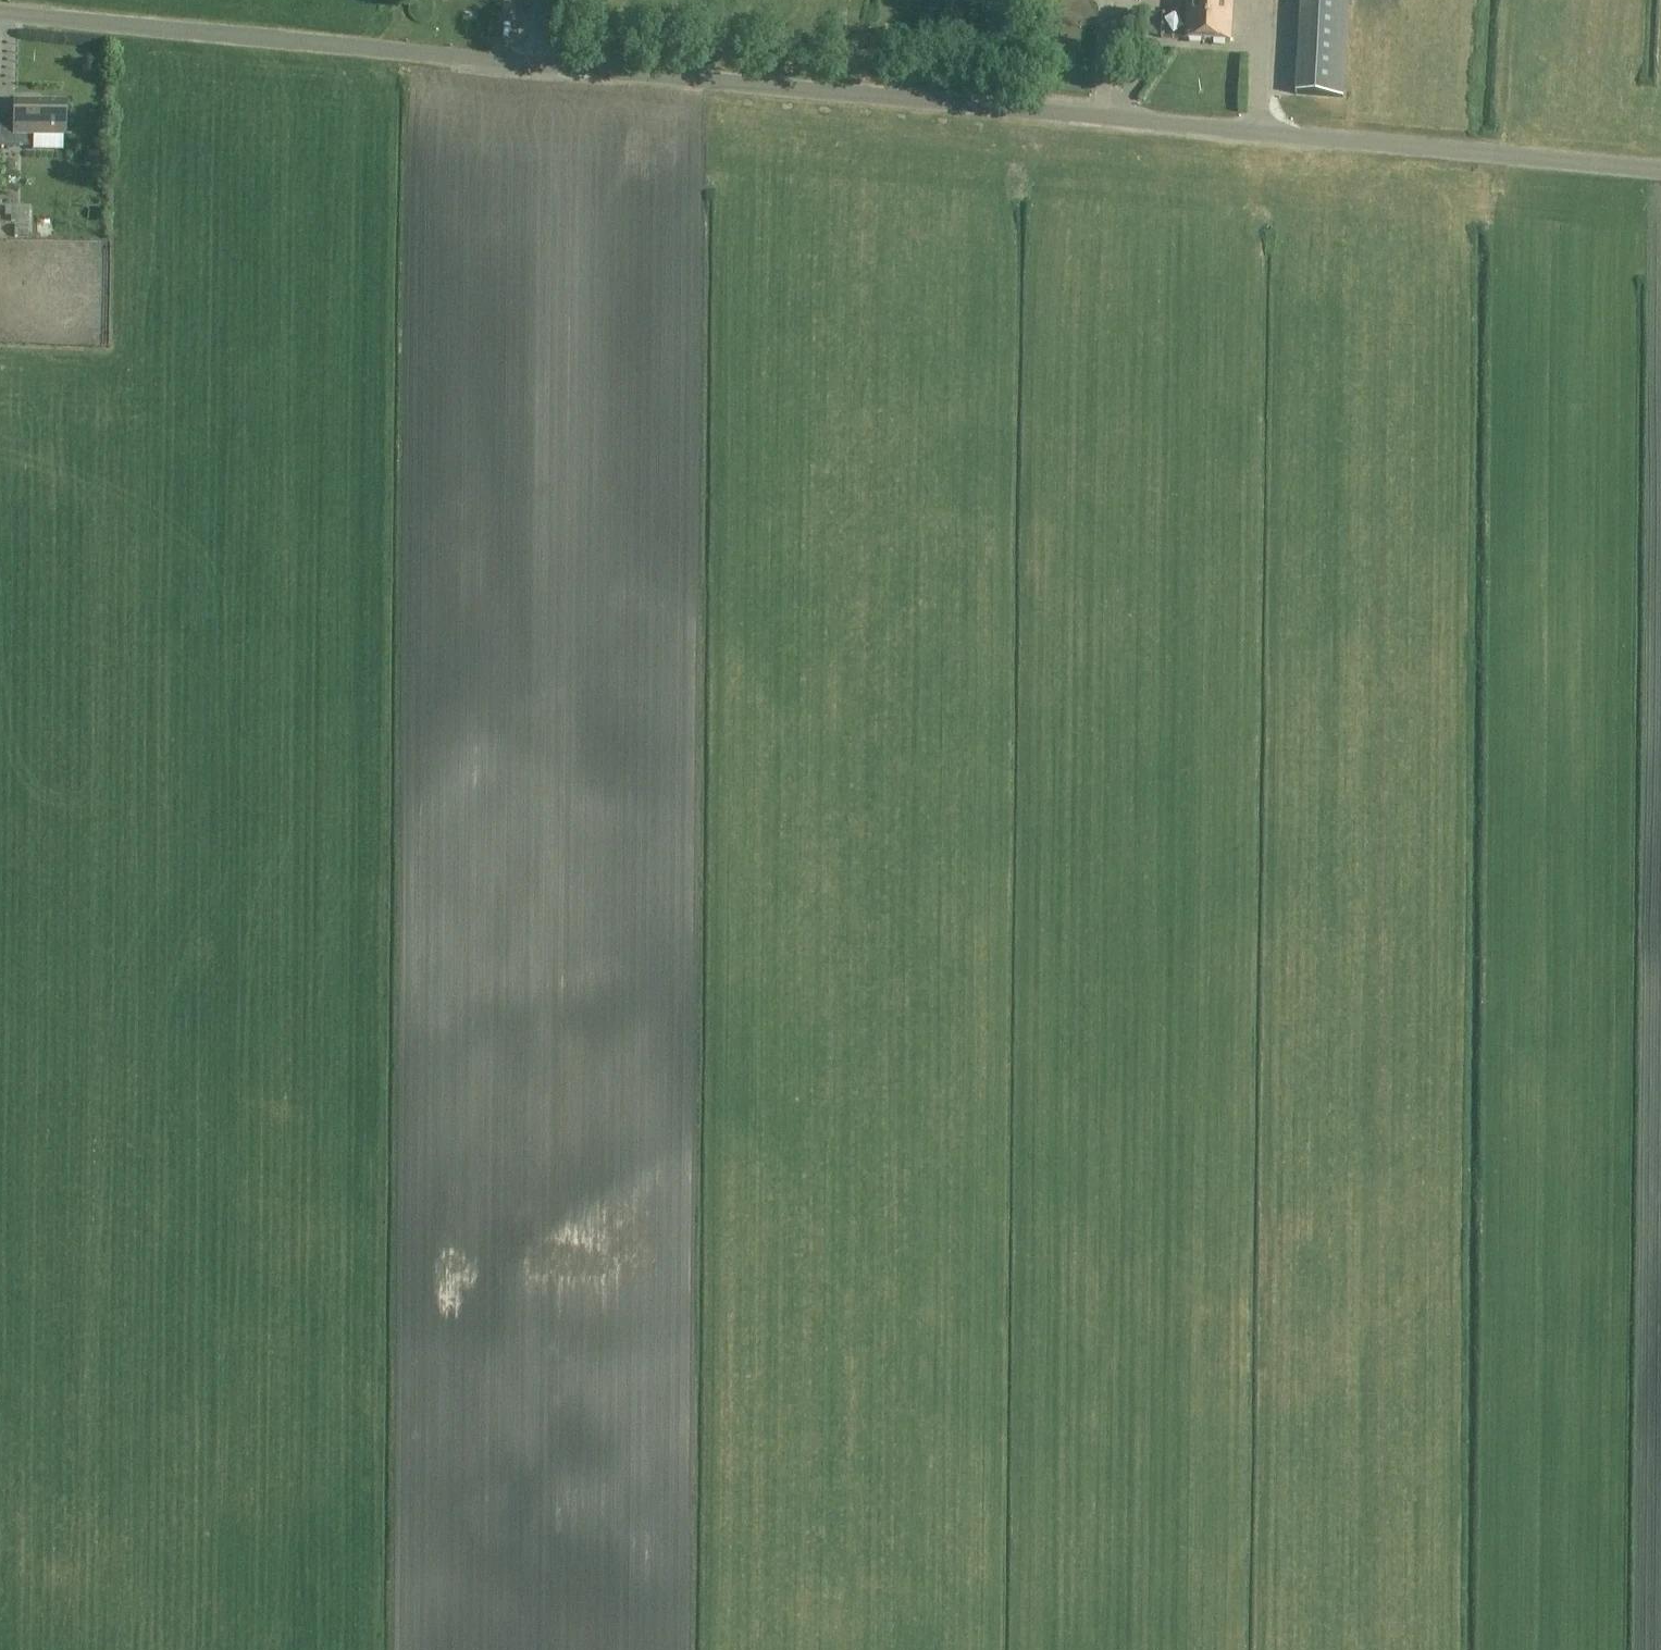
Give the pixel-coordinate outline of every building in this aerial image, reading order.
[(1185,39),(1230,41),(1232,0),(1187,0),(1185,39)] [(1318,0),(1272,0),(1266,89),(1312,92),(1318,0)] [(27,146),(27,135),(64,136),(64,103),(15,102),(14,115),(0,115),(0,146),(27,146)] [(12,229),(11,244),(24,245),(25,230),(12,229)]
